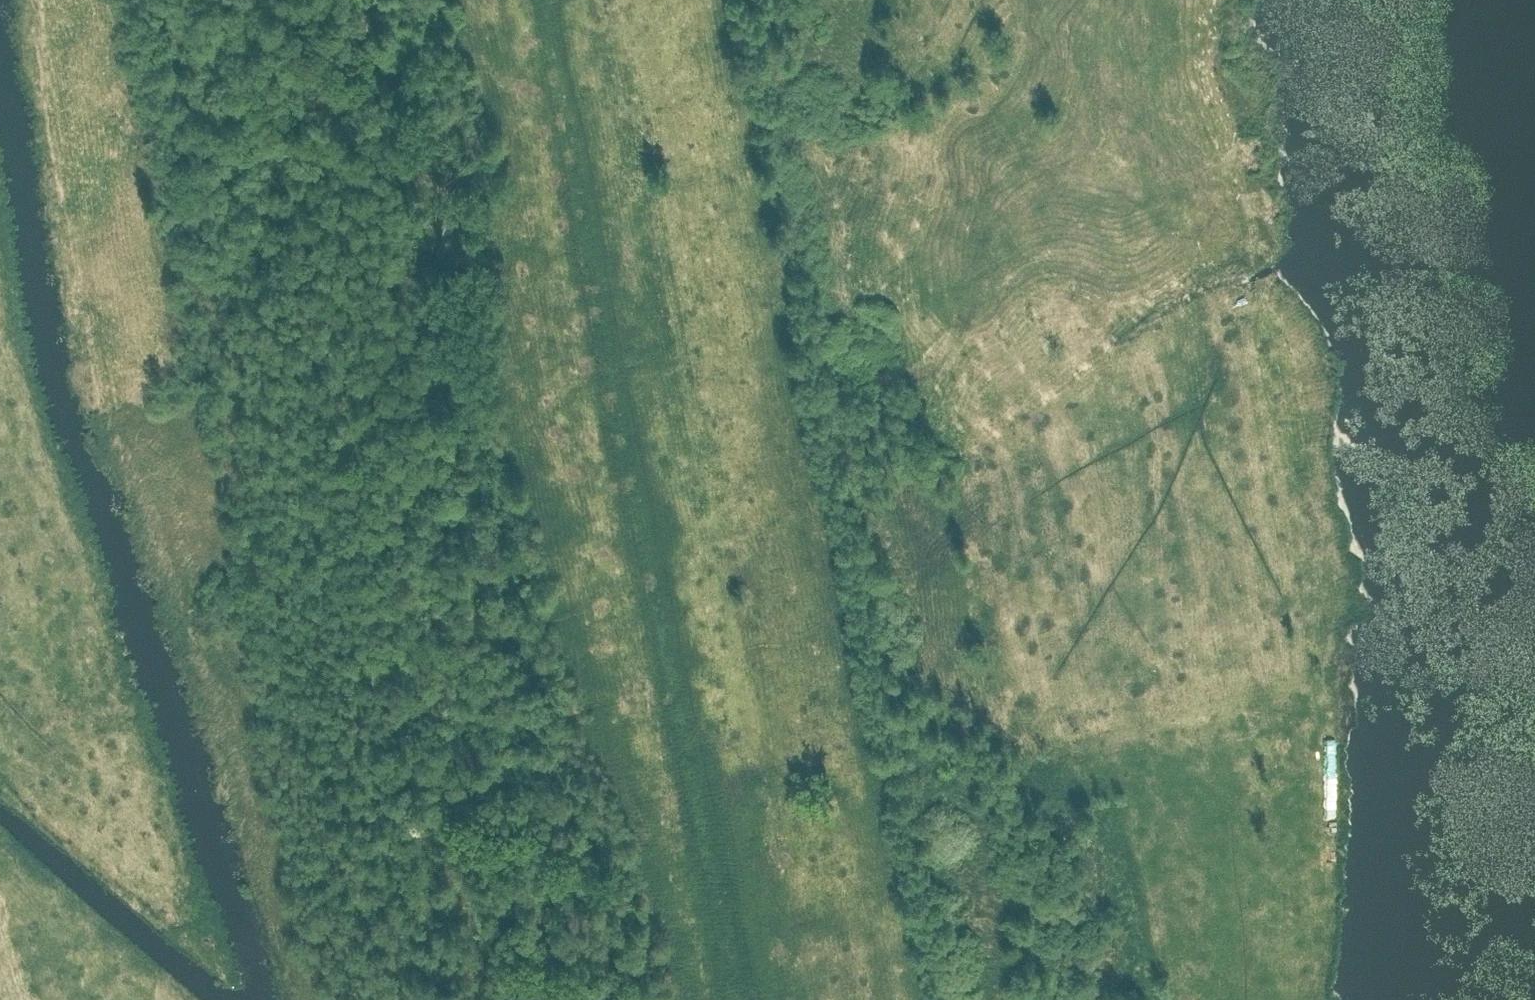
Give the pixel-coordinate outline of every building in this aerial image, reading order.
[(1332,832),(1332,804),(1321,804),(1321,832),(1332,832)]
